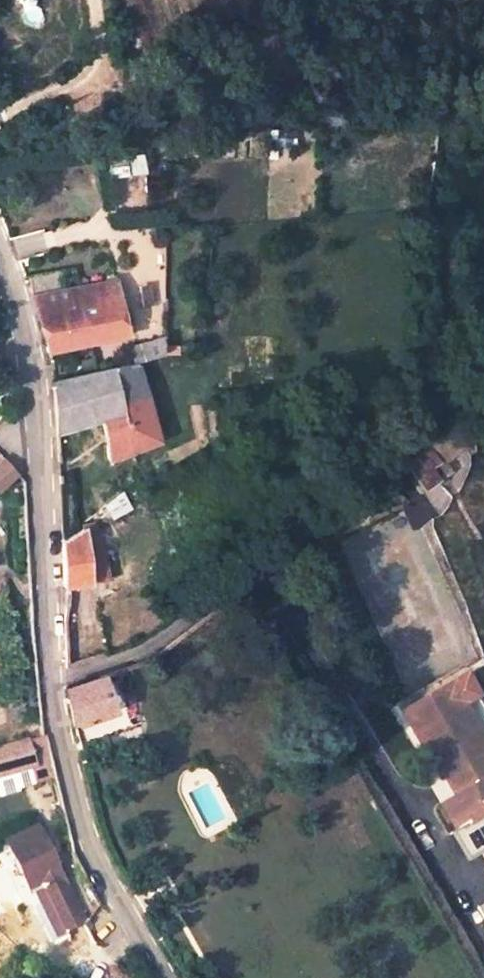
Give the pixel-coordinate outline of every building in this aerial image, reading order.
[(22,1),(32,35),(51,30),(47,18),(42,19),(36,0),(27,0),(22,1)] [(88,342),(79,289),(62,292),(58,272),(25,277),(29,298),(44,353),(89,343),(88,342)] [(124,336),(115,282),(79,289),(88,342),(89,343),(124,336)] [(148,342),(125,347),(130,363),(137,362),(152,358),(148,342)] [(54,436),(99,417),(109,460),(153,441),(137,362),(130,363),(94,371),(49,382),(54,436)] [(402,465),(421,491),(449,471),(444,463),(464,449),(450,430),(402,465)] [(3,466),(0,469),(0,498),(1,498),(18,478),(3,466)] [(89,587),(86,550),(59,555),(61,592),(89,587)] [(77,721),(109,709),(101,676),(71,689),(77,721)] [(398,722),(444,809),(435,815),(448,841),(439,846),(460,884),(483,871),(483,825),(482,822),(483,821),(483,767),(443,696),(398,722)] [(28,771),(35,790),(54,782),(44,737),(0,751),(0,781),(28,771)] [(61,808),(50,812),(54,826),(65,821),(61,808)] [(65,880),(42,832),(5,847),(28,897),(50,887),(65,880)] [(49,903),(64,935),(87,925),(65,880),(50,887),(55,900),(49,903)] [(58,977),(91,977),(77,963),(58,977)]
